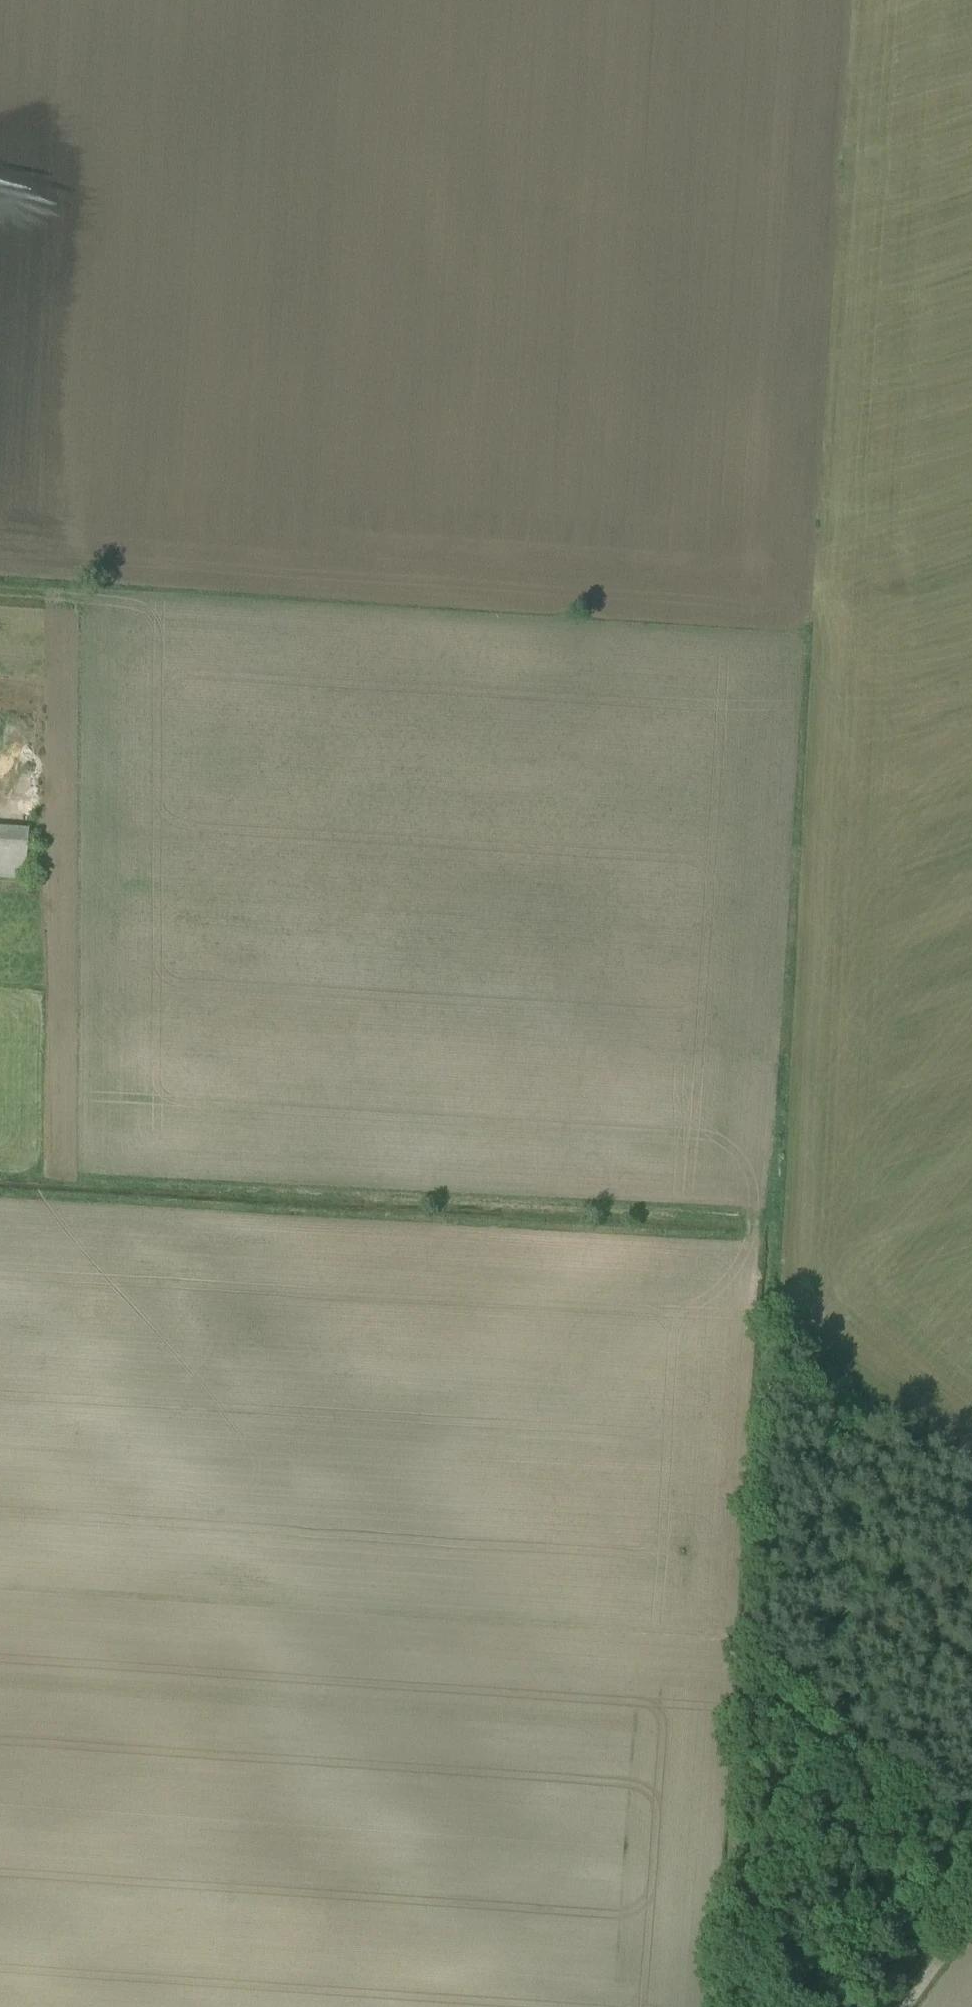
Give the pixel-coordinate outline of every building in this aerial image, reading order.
[(25,881),(28,831),(0,829),(0,880),(25,881)]
